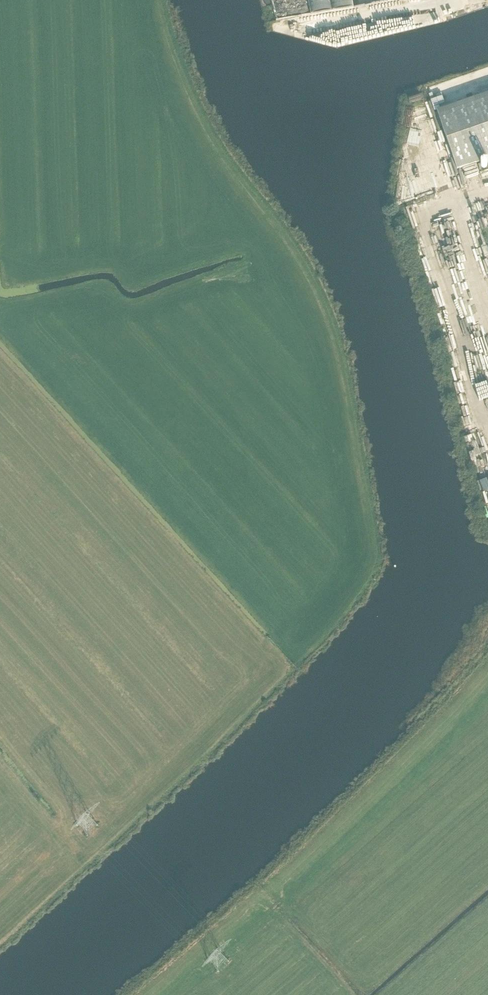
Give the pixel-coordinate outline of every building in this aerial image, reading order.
[(354,5),(353,0),(313,0),(315,11),(354,5)] [(437,111),(457,169),(487,158),(487,93),(437,111)]
